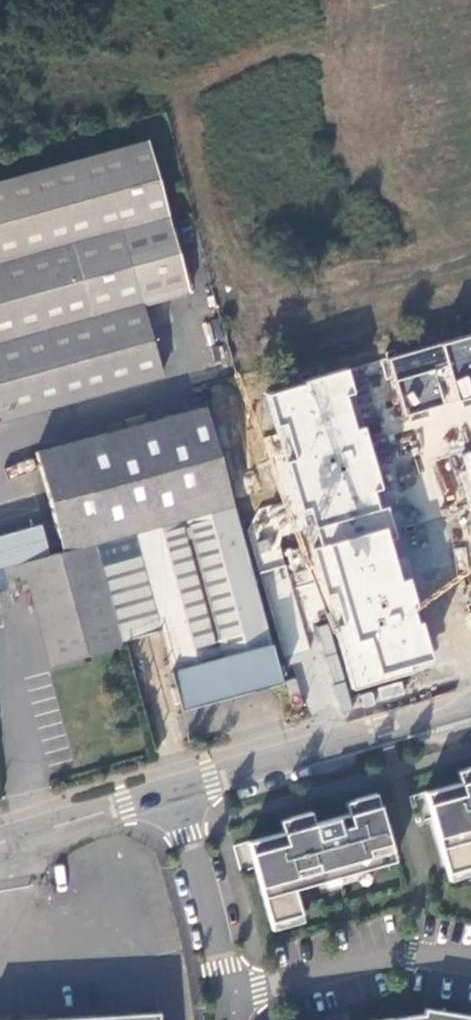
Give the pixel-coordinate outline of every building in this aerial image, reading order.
[(147,306),(193,292),(151,138),(0,180),(0,420),(165,377),(147,306)] [(385,358),(406,422),(456,407),(470,403),(470,334),(385,358)] [(304,532),(389,507),(364,414),(352,369),(263,390),(304,532)] [(96,541),(233,503),(207,404),(36,451),(62,549),(96,541)] [(470,512),(470,452),(457,457),(470,512)] [(280,674),(233,503),(96,541),(123,639),(159,630),(180,701),(280,674)] [(304,532),(350,691),(436,669),(414,595),(389,507),(304,532)] [(274,537),(255,543),(277,620),(296,615),(274,537)] [(49,663),(124,643),(123,639),(96,541),(62,549),(2,566),(10,593),(28,588),(49,663)] [(308,624),(326,618),(314,579),(296,584),(308,624)] [(305,637),(281,642),(284,656),(308,651),(305,637)] [(283,683),(280,674),(180,701),(183,709),(283,683)] [(422,791),(451,887),(470,882),(470,841),(470,840),(470,839),(470,764),(454,769),(457,781),(422,791)] [(278,831),(243,841),(244,843),(233,846),(241,872),(251,869),(270,935),(304,926),(295,890),(323,882),(325,888),(363,878),(361,870),(395,861),(398,860),(389,829),(386,829),(375,791),(341,801),(344,813),(312,822),(309,810),(276,819),(278,831)] [(373,1019),(470,1019),(470,1015),(422,1007),(421,1014),(373,1019)]
